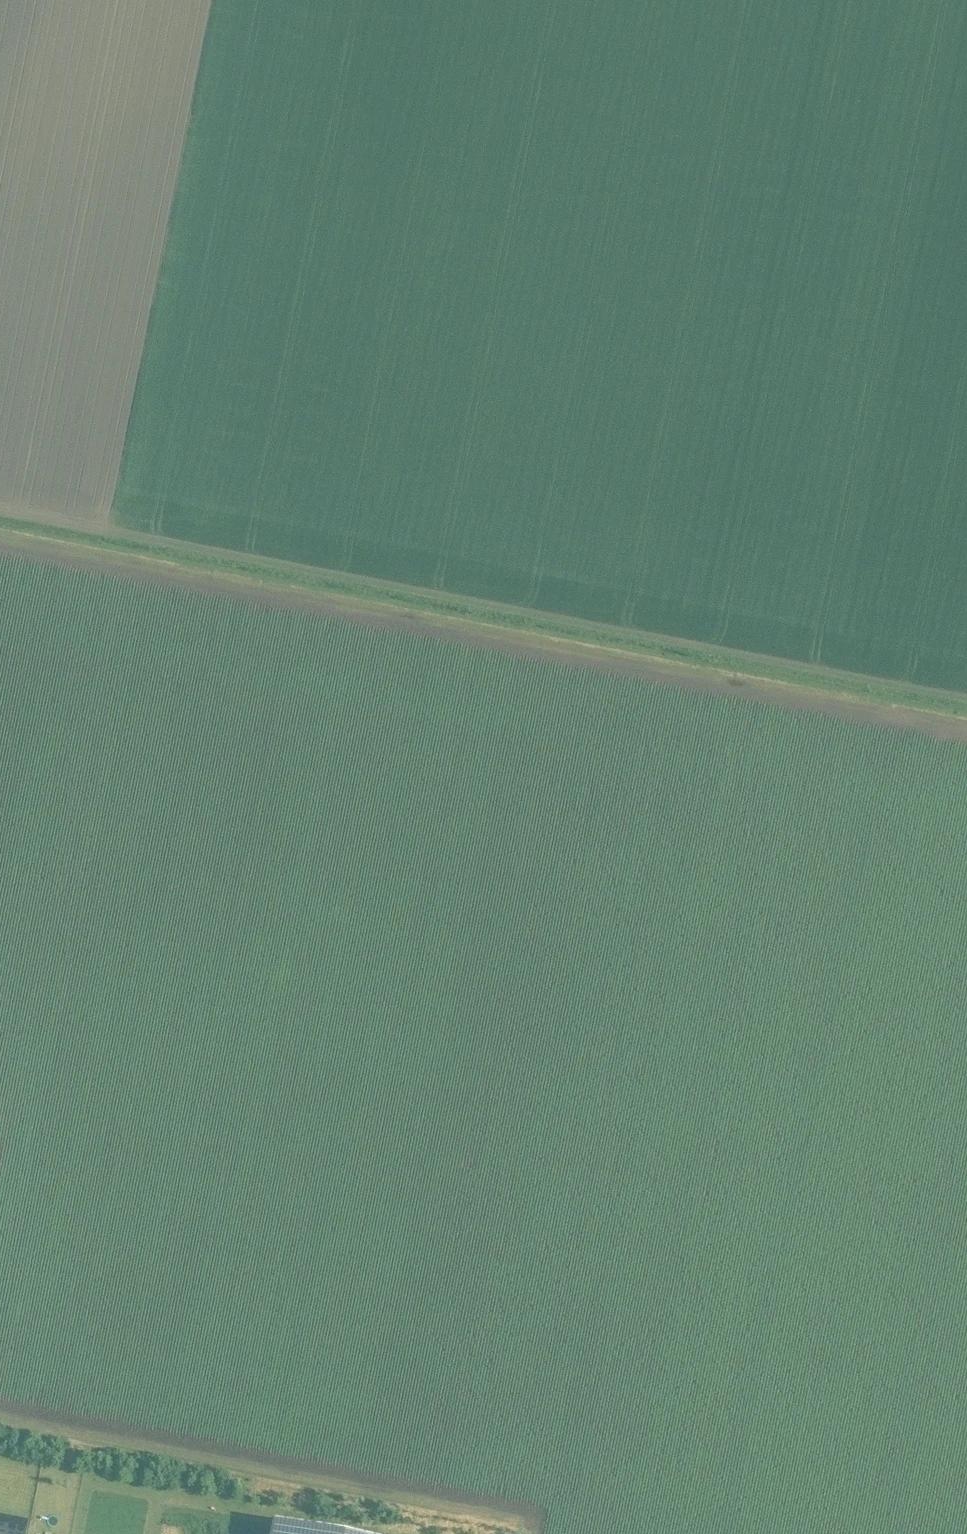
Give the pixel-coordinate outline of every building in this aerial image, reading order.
[(28,1521),(0,1515),(0,1533),(25,1533),(28,1521)] [(275,1524),(273,1533),(325,1533),(275,1524)]
